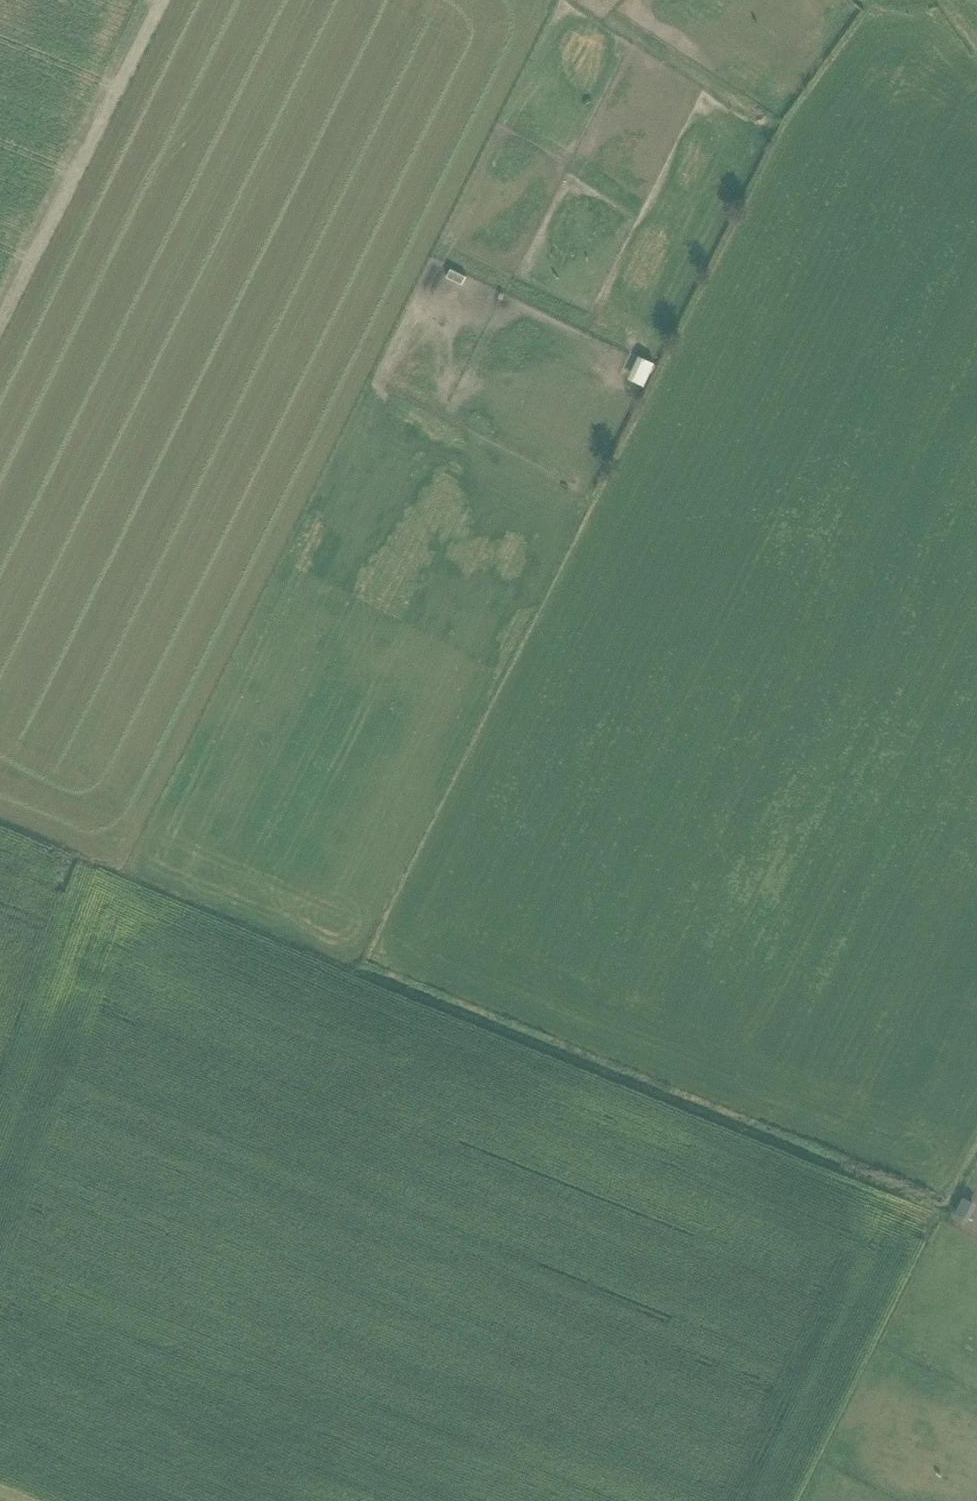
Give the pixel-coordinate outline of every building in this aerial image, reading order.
[(976,1207),(976,1200),(967,1195),(959,1212),(971,1218),(976,1207)]
